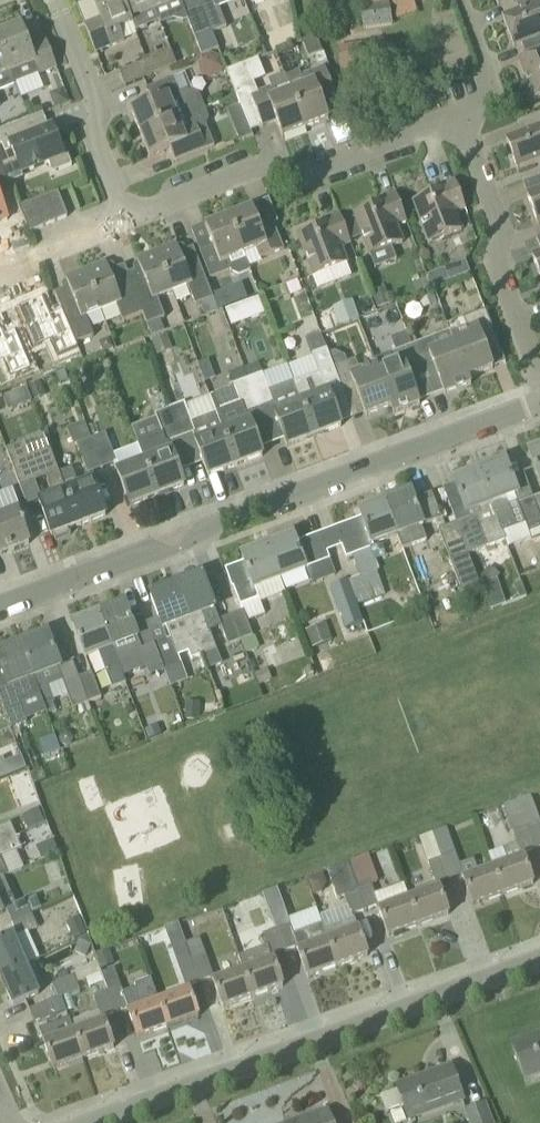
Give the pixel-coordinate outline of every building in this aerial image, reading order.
[(85,26),(96,53),(113,46),(125,41),(124,40),(118,26),(131,21),(123,0),(91,0),(78,5),(77,5),(78,8),(81,16),(82,18),(85,26)] [(131,21),(135,32),(145,28),(140,17),(155,11),(151,0),(123,0),(131,21)] [(180,0),(151,0),(155,11),(180,1),(180,0)] [(212,33),(227,27),(219,8),(240,0),(212,0),(201,5),(212,33)] [(372,6),(360,8),(363,30),(393,25),(389,1),(392,0),(371,0),(372,6)] [(510,17),(503,20),(514,48),(522,45),(539,38),(539,0),(515,0),(520,13),(510,17)] [(184,11),(188,21),(196,40),(199,48),(216,42),(212,33),(201,5),(184,11)] [(41,74),(56,69),(57,68),(49,47),(47,41),(31,48),(22,27),(0,36),(0,43),(16,84),(39,75),(41,74)] [(522,45),(527,59),(519,62),(535,102),(539,100),(539,38),(522,45)] [(16,84),(0,43),(0,91),(16,84)] [(145,62),(120,72),(126,86),(177,65),(170,48),(144,59),(145,62)] [(211,54),(198,59),(201,75),(210,79),(225,70),(220,58),(211,54)] [(292,92),(306,129),(329,120),(322,100),(335,95),(325,69),(302,78),(305,87),(292,92)] [(283,138),(306,129),(292,92),(286,77),(285,75),(269,82),(272,89),(251,97),(240,102),(250,127),(275,118),(277,124),(283,138)] [(141,134),(201,111),(196,99),(186,97),(180,99),(173,79),(146,90),(152,103),(131,111),(141,134)] [(63,90),(50,95),(55,109),(69,103),(63,90)] [(176,163),(206,151),(215,147),(201,111),(141,134),(150,158),(170,150),(176,163)] [(525,120),(530,132),(523,135),(507,141),(518,170),(539,162),(539,114),(525,120)] [(26,139),(20,124),(0,132),(0,164),(3,171),(16,165),(20,175),(49,164),(50,168),(59,172),(72,166),(65,147),(61,149),(52,128),(26,139)] [(10,218),(2,200),(14,195),(0,165),(0,223),(10,218)] [(456,214),(466,210),(456,182),(436,189),(438,195),(414,204),(429,243),(462,231),(456,214)] [(68,217),(59,192),(44,198),(54,223),(68,217)] [(528,197),(538,225),(539,225),(539,192),(528,197)] [(355,217),(370,256),(403,244),(397,227),(407,223),(396,195),(377,202),(379,207),(355,217)] [(54,223),(44,198),(31,203),(42,228),(54,223)] [(42,228),(31,203),(19,208),(30,233),(42,228)] [(261,260),(284,250),(274,224),(261,229),(253,209),(229,218),(244,255),(257,250),(261,260)] [(299,238),(313,278),(347,265),(341,248),(351,244),(351,243),(344,224),(340,216),(321,223),(323,229),(299,238)] [(249,268),(244,255),(229,218),(206,227),(214,248),(200,253),(211,279),(231,271),(232,274),(238,277),(250,272),(249,268)] [(356,219),(344,224),(351,243),(363,238),(356,219)] [(157,253),(173,293),(188,286),(196,307),(201,304),(214,299),(194,248),(180,254),(177,245),(157,253)] [(148,326),(157,322),(166,319),(158,299),(173,293),(157,253),(138,261),(141,269),(129,274),(128,275),(144,314),(143,314),(148,326)] [(85,272),(101,310),(115,304),(123,322),(143,314),(144,314),(128,275),(129,274),(125,266),(110,272),(106,263),(85,272)] [(446,283),(442,271),(428,276),(433,288),(446,283)] [(101,310),(85,272),(66,279),(70,288),(55,294),(62,313),(75,344),(94,337),(85,317),(101,310)] [(385,288),(372,293),(378,309),(391,304),(385,288)] [(43,299),(18,310),(33,347),(50,340),(58,359),(78,350),(75,344),(62,313),(50,318),(43,299)] [(214,299),(201,304),(205,316),(218,311),(214,299)] [(361,320),(353,300),(333,308),(340,327),(361,320)] [(496,337),(494,332),(486,311),(448,325),(450,332),(468,379),(469,379),(494,370),(483,342),(496,337)] [(0,317),(0,361),(7,358),(15,376),(35,368),(19,330),(8,335),(0,317)] [(450,332),(412,347),(422,373),(435,368),(445,395),(471,385),(469,379),(468,379),(450,332)] [(342,427),(341,424),(331,400),(345,394),(335,368),(334,369),(329,356),(327,351),(321,334),(308,338),(306,339),(313,356),(313,358),(319,374),(296,383),(295,383),(315,437),(342,427)] [(407,334),(393,340),(397,352),(412,347),(407,334)] [(167,336),(153,341),(159,356),(172,351),(167,336)] [(410,377),(422,373),(412,347),(390,355),(375,361),(377,366),(380,373),(379,373),(392,408),(394,415),(420,405),(410,377)] [(356,360),(335,368),(345,394),(356,390),(367,418),(392,408),(379,373),(380,373),(377,366),(361,373),(356,360)] [(259,363),(244,369),(249,381),(264,375),(259,363)] [(244,367),(229,373),(234,387),(249,381),(244,369),(244,367)] [(270,392),(264,375),(249,381),(259,409),(273,404),(276,413),(274,413),(287,448),(315,437),(295,383),(270,392)] [(259,409),(249,381),(234,387),(241,404),(217,414),(237,467),(263,457),(250,422),(249,422),(246,414),(259,409)] [(29,388),(35,401),(47,396),(41,383),(29,388)] [(27,389),(4,398),(10,412),(32,403),(27,389)] [(209,477),(237,467),(217,414),(192,423),(185,404),(171,410),(181,439),(194,434),(197,442),(196,442),(209,477)] [(180,473),(180,472),(172,452),(171,452),(168,444),(181,439),(171,410),(156,415),(157,419),(163,434),(138,443),(139,445),(145,462),(158,496),(185,486),(180,473)] [(106,434),(92,439),(103,469),(117,463),(106,434)] [(72,535),(71,534),(70,534),(69,530),(79,526),(60,474),(46,436),(7,450),(21,488),(47,478),(54,497),(39,502),(52,536),(54,535),(56,541),(72,535)] [(88,474),(103,469),(92,439),(90,440),(77,444),(88,474)] [(529,453),(539,482),(539,449),(529,453)] [(131,507),(158,496),(145,462),(117,472),(131,507)] [(503,534),(506,533),(518,528),(507,499),(519,495),(506,462),(480,472),(503,534)] [(73,469),(60,474),(79,526),(106,516),(93,482),(79,487),(73,469)] [(460,523),(472,554),(475,553),(506,541),(503,534),(480,472),(454,481),(466,514),(469,520),(460,523)] [(17,512),(23,510),(15,489),(0,494),(0,553),(1,556),(30,545),(17,512)] [(422,527),(442,519),(432,494),(415,501),(412,493),(385,502),(398,537),(403,550),(427,541),(422,527)] [(534,498),(518,504),(533,543),(539,540),(539,514),(534,498)] [(347,559),(353,557),(372,550),(374,549),(373,547),(398,537),(385,502),(360,512),(363,520),(332,532),(339,549),(343,548),(347,559)] [(457,524),(439,531),(464,597),(482,590),(469,555),(472,554),(460,523),(457,524)] [(272,545),(285,578),(331,561),(328,553),(330,553),(324,535),(297,545),(294,537),(272,545)] [(228,572),(241,606),(259,600),(260,604),(286,594),(281,580),(285,578),(272,545),(242,556),(245,565),(228,572)] [(360,577),(349,581),(358,606),(386,596),(383,589),(376,571),(360,577)] [(220,621),(215,608),(203,576),(177,586),(203,655),(203,656),(217,651),(210,634),(223,630),(229,647),(241,642),(231,616),(220,621)] [(364,622),(358,606),(349,581),(330,588),(346,629),(364,622)] [(523,584),(522,584),(515,586),(518,593),(520,599),(528,596),(523,584)] [(151,596),(163,628),(163,629),(167,627),(171,640),(139,652),(149,678),(160,674),(183,665),(179,656),(190,652),(192,659),(203,655),(177,586),(151,596)] [(100,615),(123,677),(132,673),(121,644),(138,638),(126,605),(100,615)] [(241,642),(254,637),(244,612),(231,616),(241,642)] [(123,677),(100,615),(74,625),(86,658),(98,653),(113,690),(125,685),(122,677),(123,677)] [(311,649),(333,642),(327,624),(305,632),(311,649)] [(63,672),(61,668),(49,634),(23,644),(46,705),(45,706),(47,710),(49,715),(57,711),(53,703),(55,702),(50,687),(64,682),(74,709),(90,703),(80,678),(79,679),(75,667),(63,672)] [(9,687),(11,692),(14,691),(19,704),(42,695),(23,644),(0,653),(0,663),(9,687)] [(253,672),(275,664),(268,645),(245,653),(253,672)] [(267,671),(256,675),(261,685),(272,681),(267,671)] [(80,678),(90,703),(102,699),(93,673),(80,678)] [(26,723),(24,719),(19,704),(14,691),(11,692),(0,696),(0,700),(11,729),(26,723)] [(200,720),(201,703),(187,703),(186,719),(200,720)] [(158,725),(145,730),(150,741),(163,737),(158,725)] [(0,734),(0,748),(1,747),(15,742),(10,730),(0,734)] [(45,757),(61,751),(55,735),(39,742),(45,757)] [(518,802),(535,850),(539,848),(539,820),(532,797),(518,802)] [(510,865),(495,870),(504,896),(534,885),(525,859),(523,860),(522,855),(535,850),(518,802),(504,807),(518,845),(504,850),(510,865)] [(29,831),(46,823),(39,809),(22,817),(29,831)] [(14,832),(11,824),(0,829),(0,838),(14,832)] [(447,828),(433,834),(450,881),(462,876),(465,875),(461,865),(447,828)] [(8,876),(1,859),(22,850),(16,837),(14,832),(0,838),(0,880),(8,876)] [(450,881),(433,834),(420,838),(437,885),(450,881)] [(53,841),(37,849),(42,861),(59,853),(53,841)] [(349,864),(349,865),(366,911),(379,907),(380,906),(376,896),(372,886),(380,883),(370,856),(363,859),(349,864)] [(366,911),(349,865),(329,872),(339,899),(345,897),(353,916),(366,911)] [(495,870),(480,875),(464,881),(474,907),(504,896),(495,870)] [(278,890),(264,895),(269,908),(283,903),(278,890)] [(410,901),(419,926),(450,915),(440,890),(411,900),(410,901)] [(38,896),(27,902),(32,914),(43,909),(38,896)] [(12,923),(32,914),(27,902),(26,900),(5,909),(12,923)] [(382,911),(380,912),(389,937),(419,926),(410,901),(382,911)] [(17,935),(27,930),(29,933),(39,929),(32,914),(12,923),(17,935)] [(75,940),(88,935),(80,918),(68,924),(75,940)] [(369,957),(355,920),(325,931),(338,968),(369,957)] [(338,968),(325,931),(323,925),(295,936),(291,925),(277,930),(285,952),(298,948),(300,952),(299,952),(308,978),(338,968)] [(272,957),(285,952),(277,930),(263,935),(268,948),(268,947),(272,957)] [(1,977),(26,966),(27,965),(14,936),(13,936),(0,942),(0,975),(1,977)] [(80,941),(75,954),(86,958),(92,946),(88,936),(80,941)] [(186,944),(192,961),(200,982),(214,977),(200,939),(186,944)] [(186,942),(173,947),(179,965),(192,961),(186,944),(186,942)] [(109,952),(97,956),(102,970),(114,966),(109,952)] [(200,982),(192,961),(179,965),(187,987),(200,982)] [(244,972),(254,998),(284,987),(275,961),(273,962),(244,972)] [(26,966),(1,977),(14,1007),(39,995),(26,966)] [(123,991),(114,968),(101,973),(108,991),(107,992),(116,1014),(128,1009),(139,1040),(169,1029),(160,1003),(150,979),(135,985),(137,989),(125,994),(124,990),(123,991)] [(223,1009),(254,998),(244,972),(214,983),(223,1009)] [(58,1000),(80,990),(74,976),(53,985),(58,1000)] [(107,992),(96,996),(94,996),(102,1019),(116,1014),(107,992)] [(200,1018),(190,992),(160,1003),(169,1029),(200,1018)] [(36,1024),(56,1015),(58,1014),(52,1002),(30,1011),(36,1024)] [(105,1022),(75,1033),(85,1059),(115,1048),(105,1022)] [(54,1070),(85,1059),(75,1033),(45,1044),(54,1070)] [(513,1045),(526,1082),(539,1076),(539,1035),(513,1045)] [(410,1121),(464,1101),(452,1067),(428,1076),(429,1079),(381,1096),(387,1114),(405,1107),(410,1121)] [(465,1111),(469,1122),(494,1122),(487,1103),(465,1111)] [(329,1112),(298,1122),(333,1122),(329,1112)]
